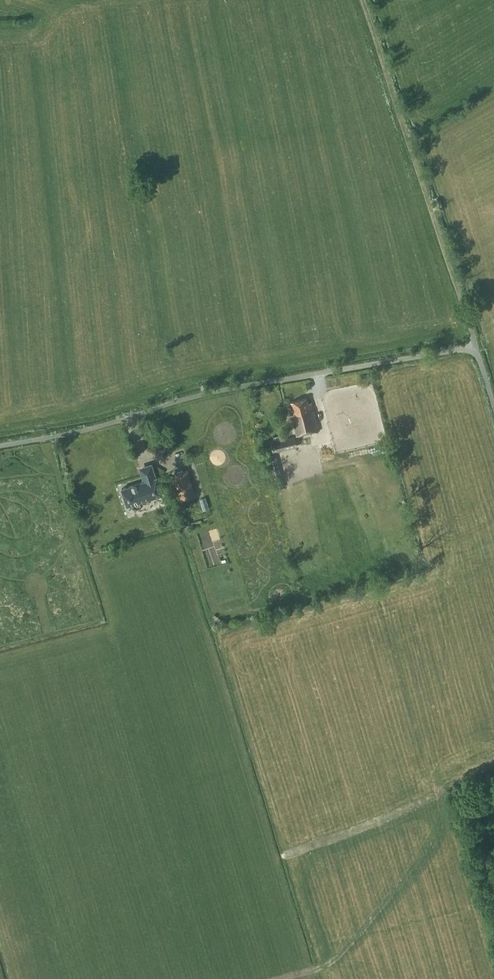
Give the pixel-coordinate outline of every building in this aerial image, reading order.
[(297,435),(319,430),(311,402),(308,403),(307,397),(291,401),(294,414),(291,414),(297,435)] [(271,444),(264,446),(266,452),(273,450),(273,452),(297,446),(295,435),(271,441),(271,444)] [(284,487),(276,453),(268,455),(276,489),(284,487)] [(139,466),(144,481),(121,488),(127,505),(131,503),(133,507),(136,508),(140,507),(142,504),(141,500),(162,493),(152,462),(139,466)] [(196,495),(187,468),(173,472),(181,499),(196,495)]
